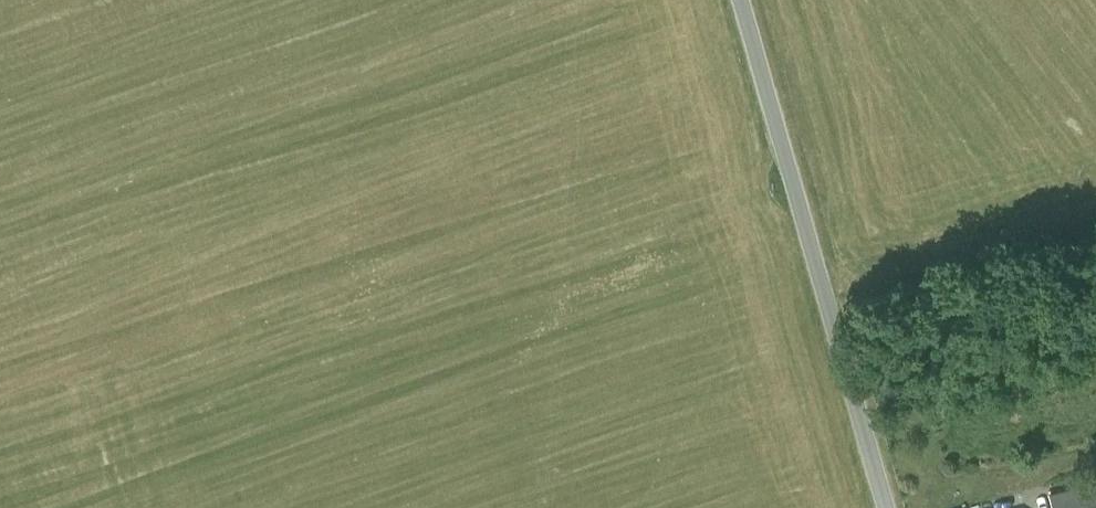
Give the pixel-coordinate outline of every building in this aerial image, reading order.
[(1049,493),(1053,507),(1095,507),(1095,480),(1049,493)]
